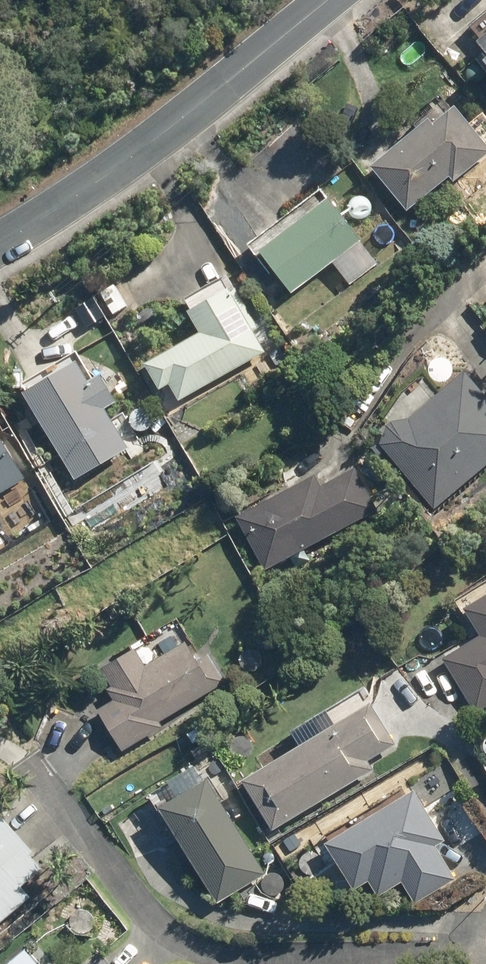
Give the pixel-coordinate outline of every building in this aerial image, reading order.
[(473,45),(485,59),(485,33),(473,45)] [(477,68),(485,77),(485,59),(477,68)] [(366,171),(404,216),(448,180),(452,185),(485,158),(485,150),(452,108),(428,127),(424,123),(366,171)] [(325,202),(254,255),(286,297),(331,263),(349,287),(377,265),(359,242),(357,244),(325,202)] [(113,287),(99,295),(112,316),(126,308),(113,287)] [(183,315),(196,337),(143,367),(157,391),(167,385),(177,403),(263,355),(227,290),(183,315)] [(90,300),(76,309),(87,326),(100,317),(90,300)] [(19,398),(69,485),(123,454),(100,414),(113,407),(96,378),(83,385),(72,367),(19,398)] [(379,448),(432,511),(485,466),(485,403),(463,375),(403,425),(389,424),(380,432),(379,448)] [(20,483),(0,450),(0,495),(20,483)] [(312,480),(234,521),(261,574),(287,559),(293,570),(307,563),(302,552),(375,513),(353,472),(318,490),(312,480)] [(441,661),(474,716),(485,708),(485,598),(459,614),(475,640),(441,661)] [(97,673),(108,691),(106,692),(113,702),(95,713),(120,755),(160,730),(157,724),(225,684),(208,656),(193,666),(181,646),(141,670),(131,653),(97,673)] [(371,773),(365,763),(391,747),(367,708),(239,786),(270,835),(371,773)] [(189,771),(164,787),(173,801),(154,814),(174,844),(163,851),(178,873),(188,867),(215,908),(264,877),(203,785),(199,788),(189,771)] [(433,849),(441,844),(410,795),(323,850),(350,893),(367,883),(377,900),(401,885),(414,906),(454,882),(433,849)] [(26,901),(17,892),(38,874),(25,859),(28,857),(0,824),(0,923),(26,901)] [(101,954),(89,963),(110,963),(101,954)]
